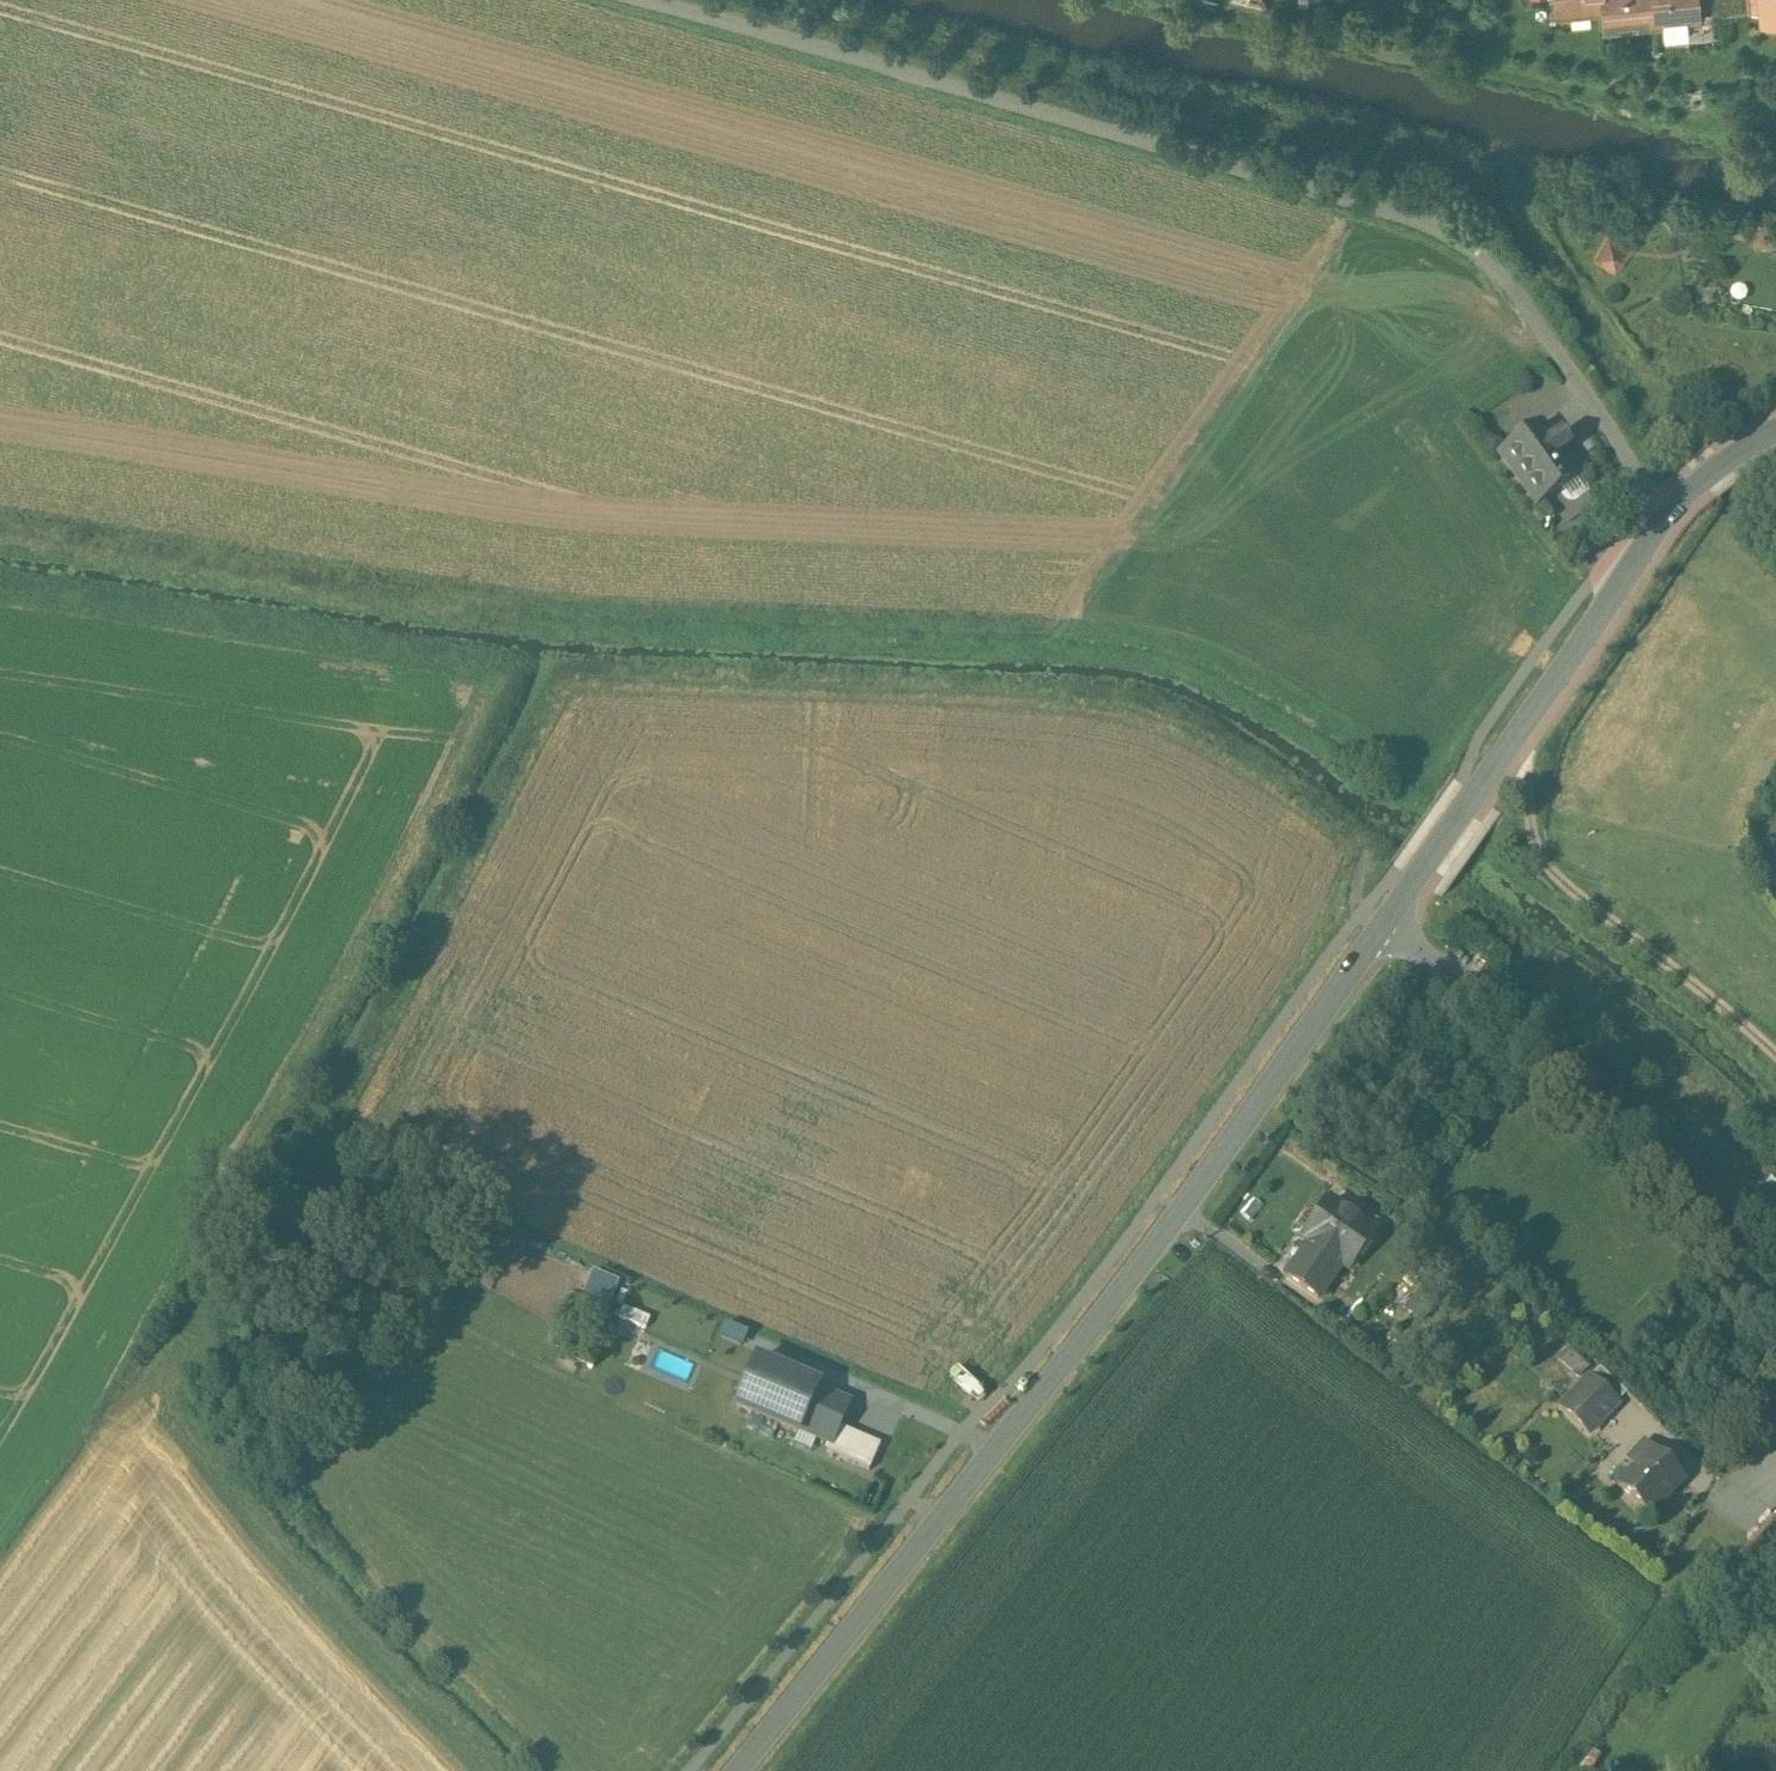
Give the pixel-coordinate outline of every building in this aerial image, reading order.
[(1556,16),(1571,14),(1572,25),(1590,23),(1589,12),(1602,11),(1602,0),(1554,0),(1556,16)] [(1602,11),(1604,31),(1619,29),(1619,25),(1635,24),(1636,28),(1652,26),(1649,0),(1602,0),(1602,11)] [(1652,26),(1663,25),(1687,23),(1699,22),(1698,15),(1698,13),(1697,0),(1649,0),(1652,26)] [(1698,13),(1698,15),(1749,10),(1748,0),(1697,0),(1698,13)] [(1764,16),(1775,15),(1775,0),(1763,0),(1764,16)] [(1687,23),(1663,25),(1664,38),(1688,35),(1687,23)] [(1621,270),(1635,241),(1609,229),(1595,258),(1621,270)] [(1540,425),(1500,455),(1537,506),(1577,477),(1560,453),(1568,448),(1560,436),(1552,441),(1540,425)] [(1564,487),(1573,501),(1596,486),(1587,473),(1564,487)] [(1373,1233),(1329,1203),(1304,1239),(1311,1244),(1303,1255),(1329,1273),(1337,1262),(1348,1269),(1373,1233)] [(1329,1273),(1303,1255),(1288,1277),(1324,1302),(1339,1280),(1329,1273)] [(456,1268),(445,1262),(439,1272),(449,1278),(456,1268)] [(627,1286),(613,1280),(602,1306),(616,1312),(627,1286)] [(717,1324),(642,1291),(644,1287),(629,1281),(616,1312),(611,1323),(702,1362),(717,1324)] [(1420,1295),(1407,1311),(1419,1321),(1431,1305),(1420,1295)] [(748,1355),(726,1409),(872,1466),(882,1442),(857,1432),(869,1402),(748,1355)] [(1626,1394),(1599,1368),(1588,1380),(1615,1406),(1626,1394)] [(1615,1406),(1588,1380),(1562,1407),(1589,1433),(1615,1406)] [(1681,1480),(1651,1452),(1618,1486),(1647,1515),(1681,1480)] [(1622,1759),(1616,1770),(1645,1770),(1622,1759)]
